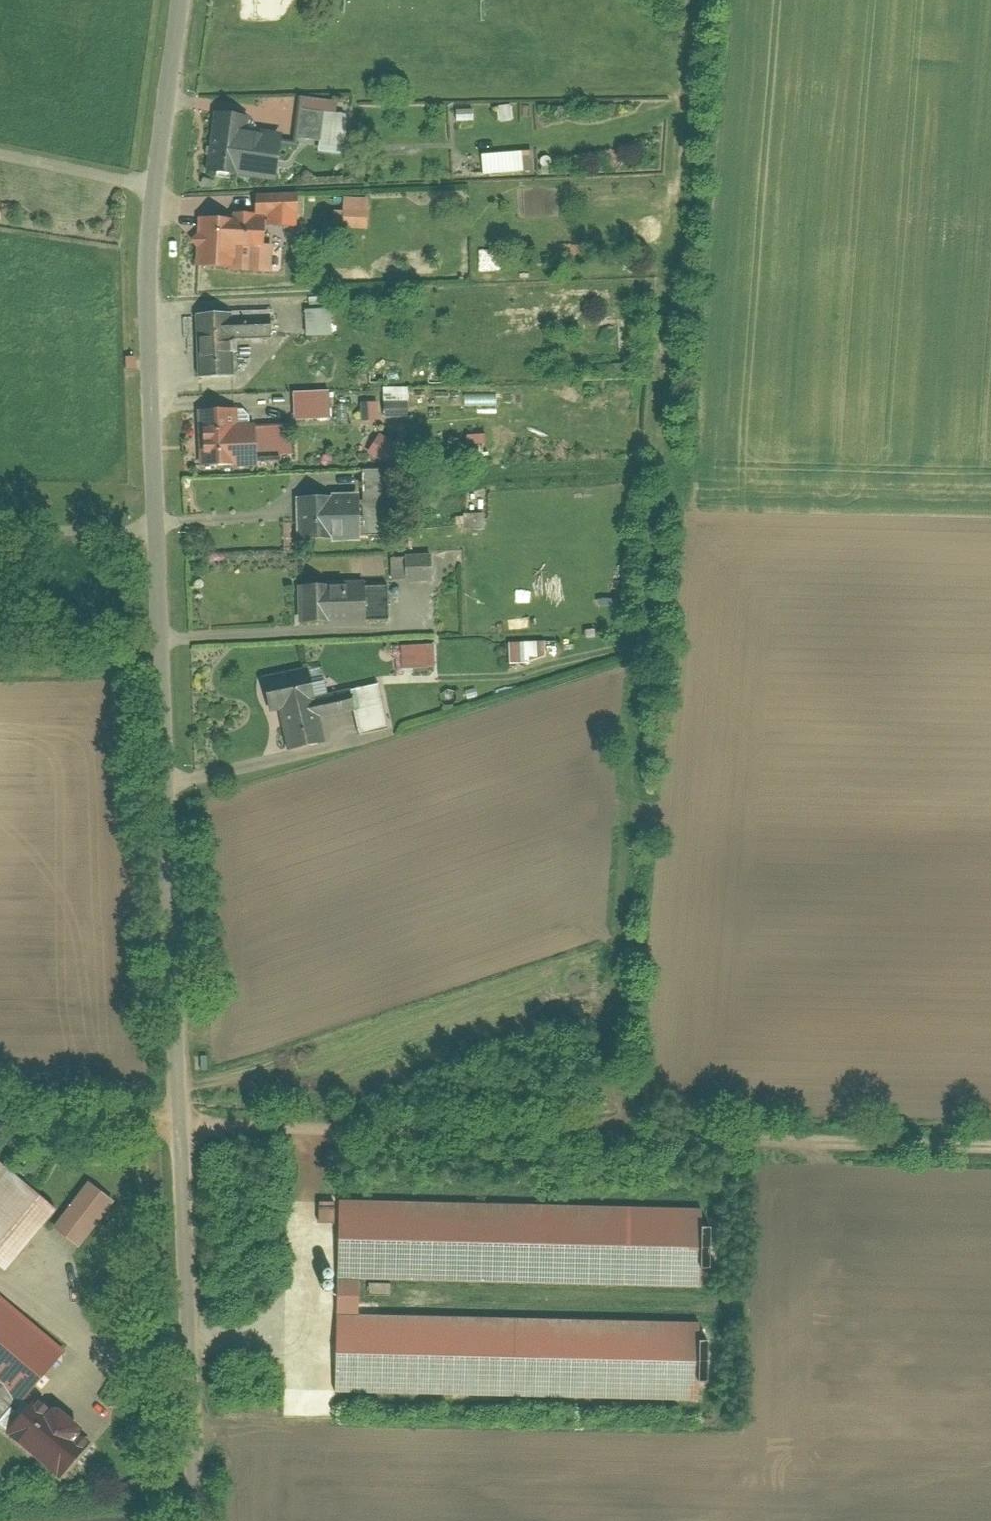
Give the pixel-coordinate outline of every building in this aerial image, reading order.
[(333,100),(298,96),(293,136),(319,139),(317,154),(338,156),(344,112),(331,110),(333,100)] [(246,116),(212,112),(206,174),(239,178),(240,174),(244,130),(246,116)] [(277,133),(244,130),(240,174),(272,177),(277,133)] [(527,150),(479,154),(480,174),(528,171),(527,150)] [(295,227),(296,194),(249,192),(248,213),(248,219),(261,219),(267,219),(267,226),(295,227)] [(368,198),(343,197),(343,210),(334,210),(333,227),(367,228),(368,198)] [(229,218),(195,217),(194,265),(235,267),(235,245),(249,246),(260,246),(261,219),(248,219),(248,213),(229,213),(229,218)] [(248,271),(269,272),(270,247),(260,246),(249,246),(248,271)] [(337,335),(336,308),(309,309),(311,336),(337,335)] [(227,313),(194,314),(196,374),(229,373),(228,339),(227,316),(227,313)] [(227,316),(228,339),(270,338),(269,314),(227,316)] [(139,356),(128,357),(129,370),(139,370),(139,356)] [(387,388),(389,418),(413,416),(411,386),(387,388)] [(330,392),(292,393),(292,419),(330,418),(330,392)] [(382,421),(382,401),(364,401),(364,420),(382,421)] [(233,409),(195,409),(197,465),(251,463),(250,423),(234,423),(233,409)] [(290,426),(252,427),(253,453),(290,452),(290,426)] [(399,445),(380,432),(366,453),(386,466),(399,445)] [(370,470),(369,524),(374,524),(374,497),(387,497),(388,470),(370,470)] [(329,497),(293,498),(295,539),(326,537),(326,539),(358,538),(356,491),(329,492),(329,497)] [(429,554),(401,556),(402,581),(431,580),(429,554)] [(362,582),(294,586),(296,624),(364,620),(362,587),(362,582)] [(362,587),(364,620),(391,618),(389,585),(362,587)] [(432,644),(401,645),(402,670),(433,669),(432,644)] [(545,646),(508,646),(508,667),(525,667),(545,659),(545,646)] [(305,668),(258,679),(265,711),(277,708),(286,748),(321,740),(316,718),(311,698),(305,668)] [(355,730),(383,724),(374,683),(346,690),(351,710),(355,730)] [(351,710),(346,690),(311,698),(316,718),(351,710)] [(2,1269),(54,1210),(0,1163),(0,1267),(2,1269)] [(87,1182),(49,1226),(74,1248),(113,1204),(87,1182)] [(695,1207),(337,1201),(335,1278),(354,1279),(694,1285),(695,1207)] [(353,1314),(354,1279),(335,1278),(335,1314),(353,1314)] [(0,1299),(0,1393),(10,1401),(56,1346),(0,1299)] [(333,1391),(692,1398),(693,1320),(353,1314),(335,1314),(333,1391)] [(10,1401),(0,1393),(0,1412),(10,1401)] [(35,1397),(3,1435),(57,1480),(89,1442),(35,1397)]
